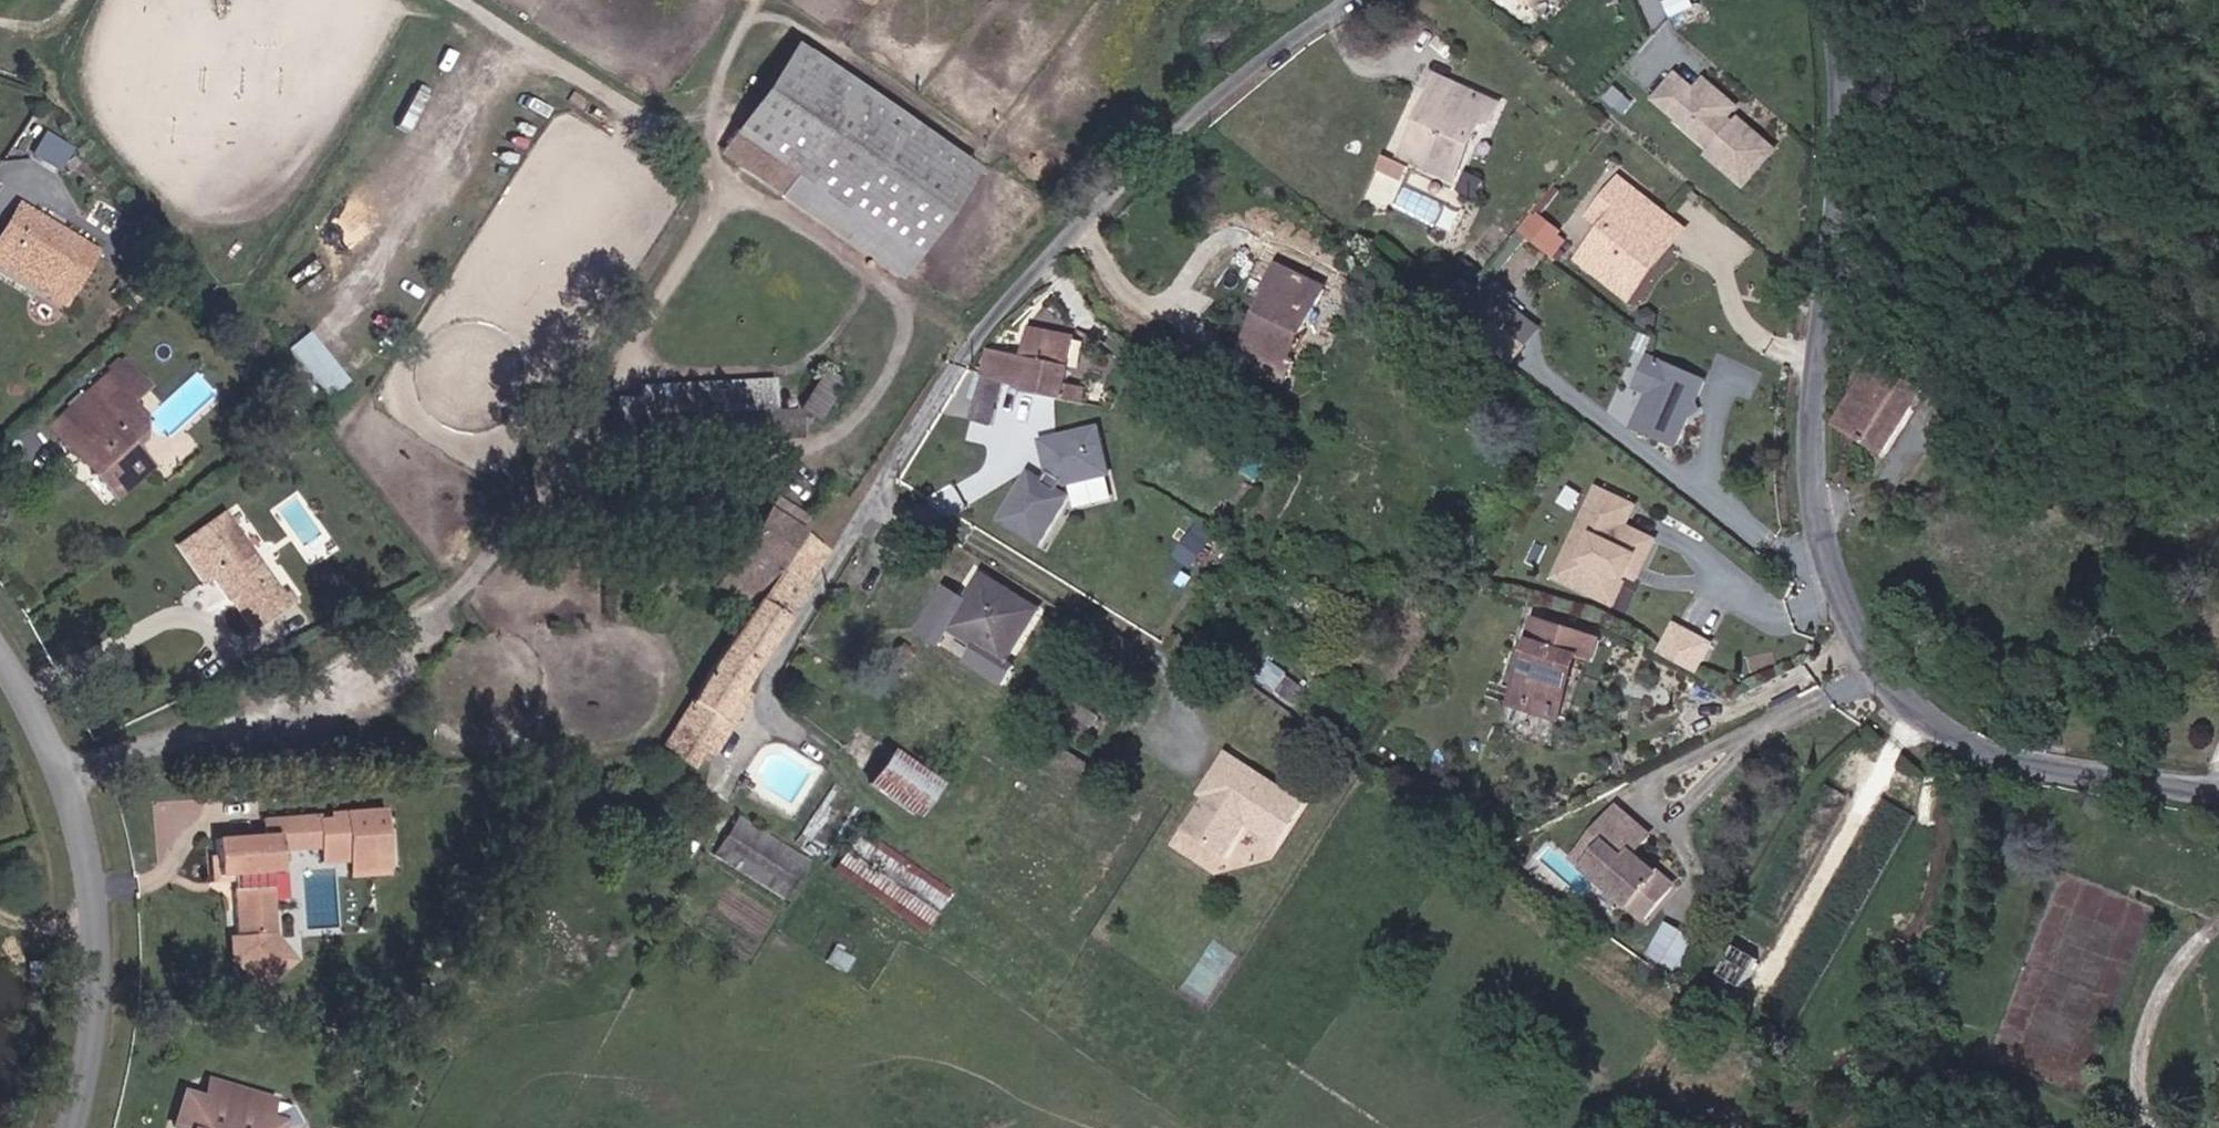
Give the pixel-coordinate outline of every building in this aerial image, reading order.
[(778,169),(915,249),(971,154),(767,38),(714,132),(778,169)] [(1677,67),(1648,101),(1748,187),(1784,145),(1704,76),(1697,84),(1677,67)] [(1418,154),(1471,173),(1490,115),(1508,121),(1516,99),(1462,78),(1456,97),(1438,92),(1418,154)] [(703,151),(766,190),(778,169),(714,132),(703,151)] [(1650,272),(1642,265),(1680,215),(1624,175),(1616,187),(1628,197),(1619,209),(1585,253),(1635,291),(1650,272)] [(1607,200),(1619,209),(1628,197),(1616,187),(1607,200)] [(38,224),(45,211),(29,201),(21,214),(38,224)] [(1537,208),(1521,233),(1559,258),(1575,233),(1537,208)] [(104,262),(38,224),(21,214),(0,249),(0,257),(79,302),(104,262)] [(1650,272),(1687,221),(1680,215),(1642,265),(1650,272)] [(1316,361),(1307,357),(1340,286),(1294,265),(1282,289),(1289,292),(1255,361),(1305,386),(1316,361)] [(1460,310),(1490,328),(1515,287),(1485,269),(1460,310)] [(1511,341),(1523,324),(1539,300),(1523,286),(1498,331),(1511,341)] [(1086,380),(1068,375),(1079,323),(1038,313),(1030,350),(1036,351),(1031,382),(1083,394),(1086,380)] [(1511,341),(1531,358),(1543,340),(1523,324),(1511,341)] [(1652,347),(1658,331),(1645,326),(1639,342),(1652,347)] [(336,399),(357,381),(314,330),(292,347),(336,399)] [(1018,380),(1031,382),(1036,351),(1030,350),(999,342),(993,368),(1018,375),(1018,380)] [(1703,393),(1711,372),(1655,348),(1642,380),(1655,385),(1639,420),(1682,439),(1695,409),(1703,393)] [(989,389),(1015,394),(1018,380),(1018,375),(993,368),(989,389)] [(118,511),(157,478),(118,433),(125,427),(113,411),(125,402),(109,384),(86,403),(100,421),(77,441),(89,458),(79,465),(118,511)] [(655,410),(792,408),(791,388),(653,389),(655,410)] [(986,403),(1013,409),(1015,394),(989,389),(986,403)] [(1705,404),(1703,393),(1695,409),(1705,404)] [(1843,425),(1886,451),(1907,406),(1884,393),(1875,407),(1857,396),(1843,425)] [(77,441),(100,421),(86,403),(52,431),(66,449),(77,441)] [(630,436),(819,431),(817,407),(792,408),(655,410),(630,411),(630,436)] [(1107,423),(1049,431),(1054,462),(1048,472),(1035,464),(1008,512),(1047,534),(1074,486),(1063,480),(1069,470),(1073,473),(1114,467),(1107,423)] [(79,465),(89,458),(77,441),(66,449),(79,465)] [(1618,489),(1592,543),(1609,551),(1592,585),(1633,605),(1648,574),(1652,564),(1661,568),(1675,541),(1645,526),(1654,506),(1618,489)] [(784,567),(792,569),(818,532),(787,508),(740,570),(769,590),(784,567)] [(247,634),(283,609),(221,524),(177,555),(202,590),(212,585),(247,634)] [(757,621),(781,636),(839,546),(818,532),(792,569),(757,621)] [(1592,585),(1609,551),(1592,543),(1576,577),(1592,585)] [(1657,578),(1661,568),(1652,564),(1648,574),(1657,578)] [(961,622),(1021,658),(1055,606),(993,571),(961,622)] [(1584,654),(1602,658),(1609,639),(1551,620),(1530,688),(1548,694),(1544,709),(1563,714),(1568,702),(1564,701),(1572,674),(1576,676),(1584,654)] [(1659,655),(1702,672),(1717,637),(1673,620),(1659,655)] [(699,740),(717,751),(766,683),(758,673),(781,636),(757,621),(687,721),(705,733),(699,740)] [(1299,704),(1313,684),(1272,657),(1258,678),(1299,704)] [(1525,703),(1544,709),(1548,694),(1530,688),(1525,703)] [(1101,784),(1110,771),(1050,729),(1039,744),(1101,784)] [(879,786),(931,820),(956,783),(903,749),(879,786)] [(1306,809),(1227,759),(1215,778),(1221,781),(1207,804),(1187,837),(1228,862),(1248,830),(1281,850),(1306,809)] [(1207,804),(1221,781),(1215,778),(1201,800),(1207,804)] [(359,874),(401,874),(396,810),(271,817),(243,810),(198,814),(198,830),(198,842),(222,842),(223,854),(215,854),(217,907),(232,907),(233,940),(265,992),(311,962),(288,932),(283,888),(298,868),(358,864),(359,874)] [(1677,884),(1636,855),(1650,835),(1614,810),(1579,860),(1656,914),(1677,884)] [(715,855),(789,898),(813,857),(739,814),(715,855)] [(863,827),(834,867),(927,932),(955,892),(863,827)] [(215,854),(223,854),(222,842),(198,842),(198,830),(189,830),(188,855),(215,854)] [(1690,975),(1710,947),(1682,928),(1663,956),(1690,975)] [(1771,960),(1746,946),(1728,978),(1754,992),(1771,960)] [(2212,1016),(2209,1031),(2218,1033),(2218,1020),(2212,1016)] [(233,1104),(239,1087),(216,1079),(210,1095),(233,1104)] [(178,1084),(166,1119),(185,1126),(184,1127),(266,1127),(259,1113),(265,1096),(239,1087),(233,1104),(210,1095),(178,1084)] [(273,1118),(259,1113),(266,1127),(270,1127),(273,1118)]
